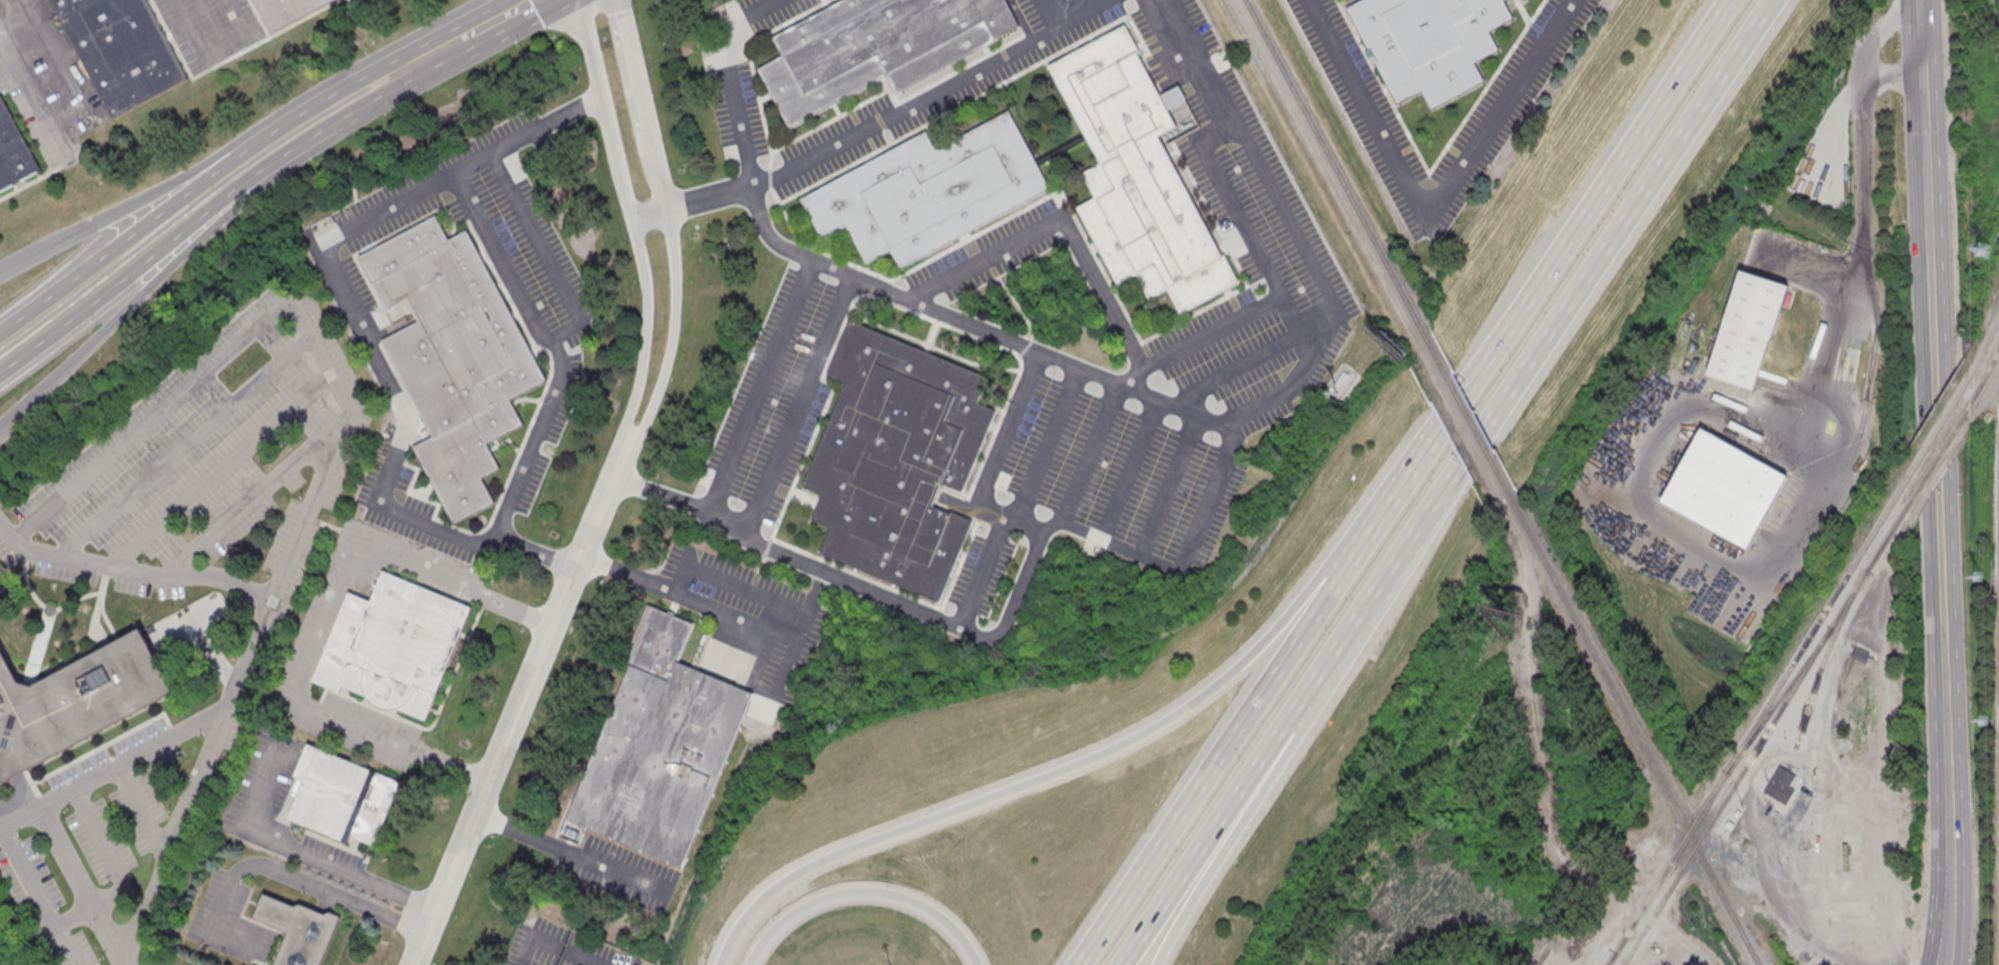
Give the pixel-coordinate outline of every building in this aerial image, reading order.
[(114,117),(52,0),(146,0),(187,78),(114,117)] [(273,34),(255,0),(337,0),(273,34)] [(772,37),(842,0),(1006,0),(1019,24),(896,93),(887,75),(789,127),(757,67),(782,54),(772,37)] [(1347,6),(1359,0),(1503,0),(1514,18),(1487,31),(1498,49),(1474,61),(1484,80),(1432,108),(1421,89),(1397,103),(1347,6)] [(1124,24),(1178,125),(1158,135),(1238,283),(1181,313),(1168,288),(1148,298),(1136,275),(1119,283),(1077,206),(1095,195),(1083,170),(1100,161),(1047,65),(1124,24)] [(42,170),(0,192),(0,99),(3,97),(42,170)] [(800,197),(926,131),(936,149),(1008,110),(1051,188),(900,267),(891,249),(867,262),(847,225),(821,239),(800,197)] [(358,254),(434,214),(447,239),(466,229),(545,379),(509,399),(522,423),(486,443),(499,466),(481,477),(494,501),(454,524),(414,446),(433,436),(381,340),(418,320),(405,295),(384,307),(358,254)] [(1741,269),(1708,374),(1754,387),(1788,285),(1741,269)] [(849,320),(987,375),(976,401),(995,410),(963,491),(942,483),(933,504),(973,521),(939,602),(819,551),(829,526),(812,518),(822,493),(804,485),(844,383),(825,373),(849,320)] [(1334,387),(1344,372),(1351,376),(1341,392),(1334,387)] [(1700,428),(1661,500),(1746,545),(1787,475),(1700,428)] [(471,606),(425,718),(342,684),(339,691),(313,680),(349,591),(370,600),(383,570),(471,606)] [(565,818),(650,605),(694,622),(676,661),(754,692),(683,867),(565,818)] [(34,689),(18,684),(0,649),(0,786),(5,783),(18,776),(174,695),(150,651),(139,629),(34,689)] [(1852,658),(1866,663),(1870,652),(1856,647),(1852,658)] [(308,743),(400,780),(373,846),(350,836),(348,843),(292,820),(290,817),(291,814),(305,779),(295,775),(308,743)] [(1799,775),(1777,766),(1765,794),(1787,804),(1799,775)] [(254,918),(288,931),(274,964),(321,964),(341,916),(330,911),(325,913),(300,903),(295,905),(264,893),(254,918)]
